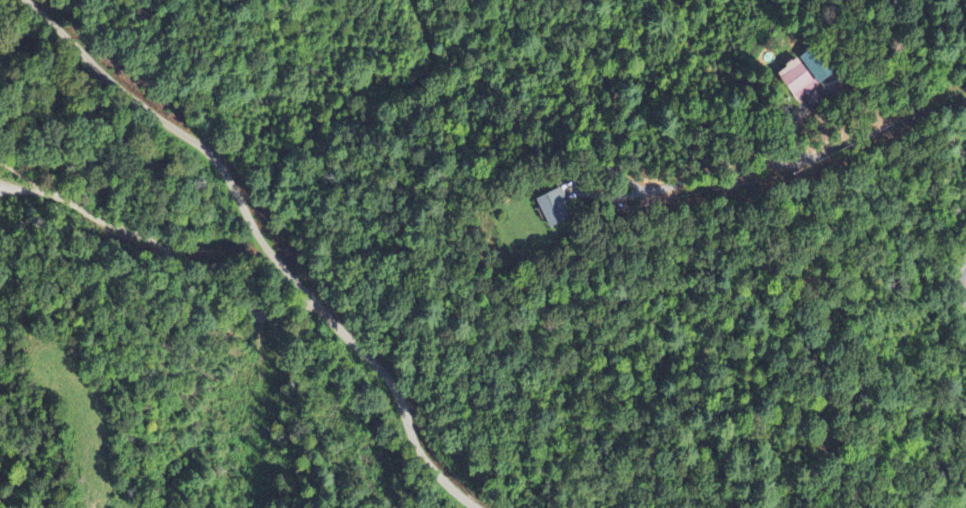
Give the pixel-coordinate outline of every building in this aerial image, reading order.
[(773,74),(792,103),(814,89),(794,60),(773,74)] [(547,230),(570,220),(557,190),(534,200),(547,230)]
